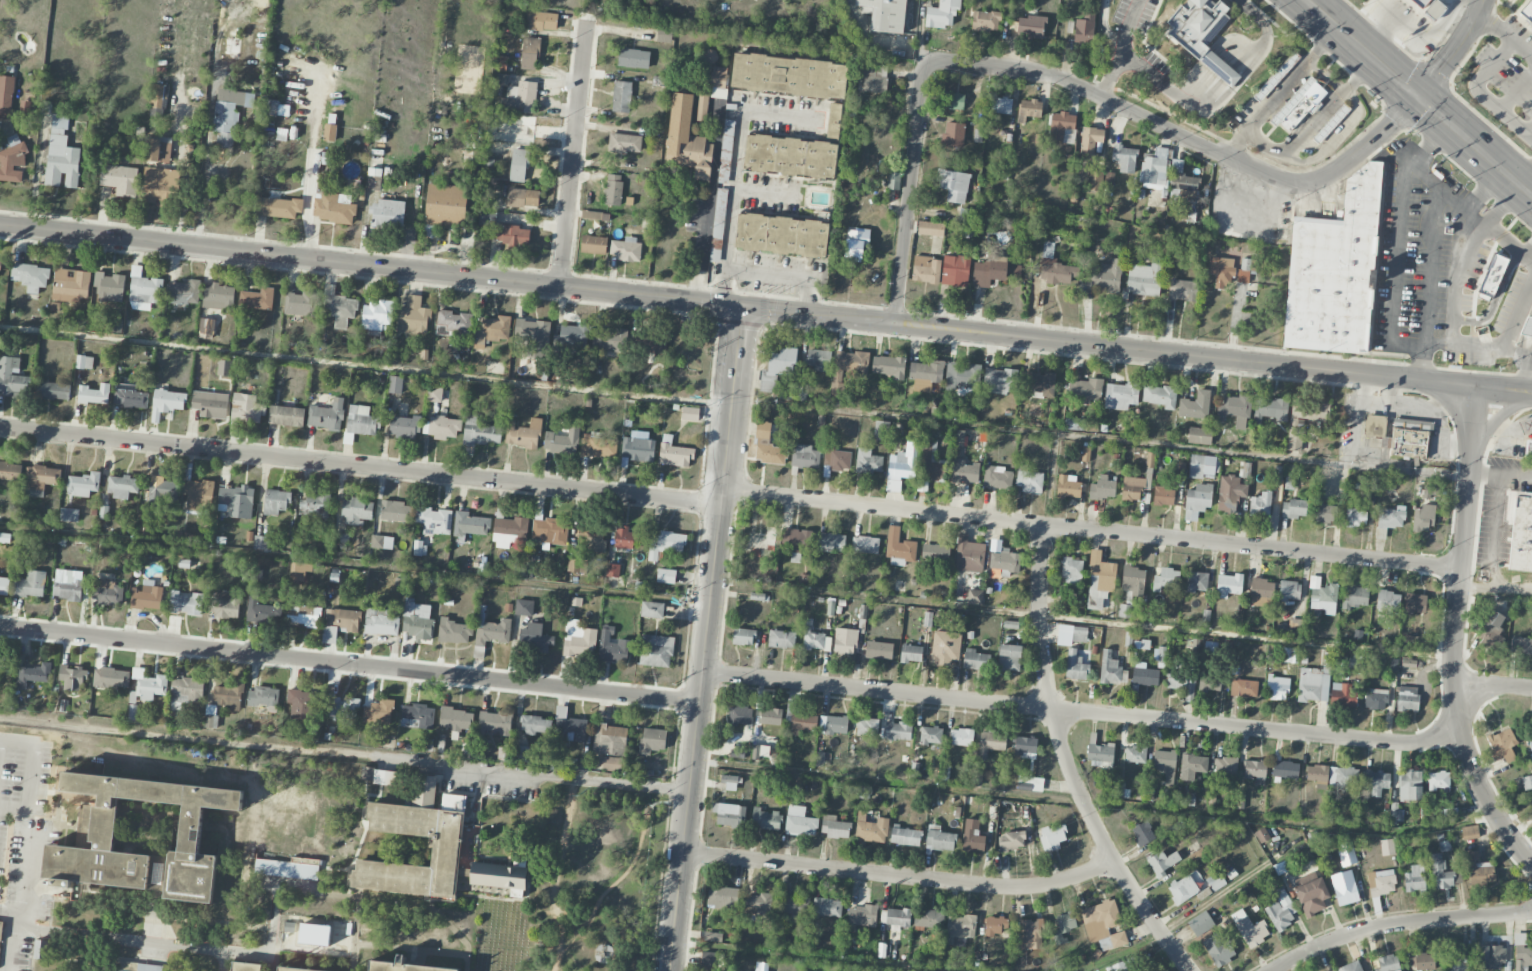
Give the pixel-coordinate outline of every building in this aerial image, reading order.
[(856,6),(861,6),(861,14),(871,14),(870,31),(905,34),(907,0),(857,0),(856,6)] [(939,8),(926,7),(925,26),(956,28),(957,0),(939,0),(939,8)] [(1240,75),(1205,47),(1233,11),(1219,0),(1217,3),(1214,0),(1185,0),(1167,23),(1172,28),(1167,35),(1231,86),(1240,75)] [(1424,9),(1430,0),(1411,0),(1424,9)] [(1437,0),(1434,0),(1423,11),(1434,21),(1446,9),(1437,0)] [(1517,9),(1525,0),(1531,0),(1531,22),(1517,9)] [(999,32),(1000,12),(973,11),(972,31),(999,32)] [(557,13),(526,12),(525,30),(557,31),(557,13)] [(1083,20),(1075,20),(1074,43),(1093,43),(1094,14),(1083,13),(1083,20)] [(1018,16),(1017,36),(1044,37),(1045,17),(1018,16)] [(671,43),(672,28),(658,27),(657,42),(671,43)] [(541,39),(524,36),(519,69),(536,72),(541,39)] [(650,51),(619,49),(618,67),(649,69),(650,51)] [(717,63),(717,50),(705,50),(705,62),(717,63)] [(1300,57),(1294,52),(1254,96),(1260,101),(1300,57)] [(847,63),(734,54),(731,90),(844,99),(847,63)] [(507,56),(495,56),(494,71),(506,71),(507,56)] [(862,92),(886,93),(887,65),(864,64),(862,92)] [(728,69),(713,66),(709,97),(724,99),(728,69)] [(507,73),(493,74),(493,88),(507,88),(507,73)] [(13,76),(0,76),(0,119),(11,119),(13,76)] [(1327,93),(1310,77),(1272,119),(1289,134),(1327,93)] [(500,110),(535,111),(536,82),(519,81),(518,87),(507,87),(506,98),(500,98),(500,110)] [(613,112),(630,112),(631,82),(613,81),(613,112)] [(165,85),(153,84),(152,108),(165,109),(165,85)] [(232,153),(238,106),(253,108),(255,93),(217,89),(212,131),(220,132),(218,151),(232,153)] [(708,93),(698,92),(698,121),(707,121),(708,93)] [(693,94),(672,93),(666,164),(695,167),(694,180),(710,181),(713,144),(706,143),(707,137),(689,136),(693,94)] [(948,109),(964,109),(964,93),(948,93),(948,109)] [(1012,114),(1012,98),(991,97),(991,113),(1012,114)] [(1019,123),(1023,124),(1024,117),(1041,118),(1042,100),(1019,99),(1019,123)] [(268,115),(289,116),(289,105),(278,105),(279,100),(269,100),(268,115)] [(1352,110),(1344,103),(1312,139),(1319,145),(1352,110)] [(1076,114),(1051,112),(1049,141),(1074,143),(1076,114)] [(81,148),(66,147),(69,115),(52,114),(45,185),(60,187),(61,174),(66,174),(65,187),(77,188),(81,148)] [(963,148),(965,124),(944,122),(942,146),(963,148)] [(323,140),(335,141),(337,125),(325,124),(323,140)] [(1094,142),(1103,143),(1104,129),(1082,127),(1080,154),(1093,155),(1094,142)] [(731,160),(733,130),(723,129),(722,159),(731,160)] [(981,143),(982,129),(974,129),(973,142),(981,143)] [(607,149),(640,155),(642,137),(610,132),(607,149)] [(22,182),(23,171),(18,166),(25,166),(26,154),(27,153),(20,133),(6,138),(10,148),(0,151),(0,164),(0,165),(0,167),(0,180),(22,182)] [(838,143),(747,135),(744,172),(835,179),(838,143)] [(146,162),(170,162),(171,140),(146,140),(146,162)] [(1119,172),(1134,174),(1137,148),(1113,146),(1111,162),(1120,163),(1119,172)] [(1169,148),(1155,147),(1154,157),(1142,156),(1140,187),(1165,189),(1169,148)] [(510,181),(526,182),(528,150),(511,149),(510,181)] [(1183,176),(1183,160),(1171,160),(1171,191),(1199,192),(1200,176),(1183,176)] [(1284,348),(1368,353),(1380,162),(1365,161),(1364,174),(1346,173),(1343,220),(1292,217),(1284,348)] [(136,197),(138,167),(101,165),(100,186),(116,187),(116,196),(136,197)] [(141,202),(157,203),(157,207),(173,209),(177,170),(145,167),(141,202)] [(366,190),(379,191),(382,169),(369,168),(366,190)] [(969,173),(938,170),(936,188),(948,189),(946,202),(966,204),(969,173)] [(1103,172),(1087,171),(1086,190),(1101,191),(1103,172)] [(887,189),(899,190),(901,173),(889,172),(887,189)] [(605,205),(621,206),(622,175),(607,174),(605,205)] [(426,227),(466,228),(467,186),(427,185),(426,227)] [(539,190),(508,189),(507,206),(538,207),(539,190)] [(316,192),(321,193),(321,191),(352,195),(351,203),(357,204),(356,215),(353,215),(352,225),(330,222),(330,220),(319,218),(319,216),(313,215),(316,192)] [(295,218),(296,212),(302,212),(303,199),(255,198),(254,216),(295,218)] [(371,204),(370,225),(403,227),(404,201),(377,199),(377,205),(371,204)] [(974,224),(975,209),(961,209),(961,224),(974,224)] [(609,213),(582,211),(581,218),(609,220),(609,213)] [(826,258),(829,222),(738,214),(735,249),(826,258)] [(722,239),(722,222),(713,221),(713,239),(722,239)] [(917,235),(944,236),(944,223),(917,222),(917,235)] [(529,227),(497,226),(497,245),(529,246),(529,227)] [(870,230),(846,228),(845,260),(862,261),(863,244),(869,245),(870,230)] [(605,255),(607,238),(582,235),(580,252),(605,255)] [(625,239),(624,241),(611,240),(609,258),(640,261),(642,240),(625,239)] [(1079,265),(1052,263),(1054,243),(1043,242),(1040,282),(1071,284),(1071,277),(1078,278),(1079,265)] [(1490,301),(1508,259),(1494,253),(1476,295),(1490,301)] [(941,284),(967,287),(971,258),(944,255),(941,284)] [(990,280),(1007,281),(1007,278),(1020,279),(1021,265),(1006,264),(1007,257),(987,255),(986,263),(975,262),(973,286),(989,288),(990,280)] [(941,258),(913,257),(912,282),(940,283),(941,258)] [(1121,299),(1133,300),(1133,295),(1158,297),(1161,258),(1151,257),(1151,266),(1129,265),(1127,288),(1122,288),(1121,299)] [(1214,288),(1226,289),(1227,276),(1233,277),(1235,260),(1209,257),(1208,274),(1215,275),(1214,288)] [(1089,262),(1086,286),(1119,291),(1123,260),(1112,258),(1111,265),(1089,262)] [(1249,269),(1252,269),(1253,259),(1239,258),(1238,282),(1249,283),(1249,269)] [(50,267),(12,264),(10,282),(28,283),(27,293),(38,294),(39,287),(48,288),(50,267)] [(150,311),(151,303),(160,304),(162,280),(141,278),(142,266),(132,266),(129,309),(150,311)] [(91,272),(55,269),(52,299),(88,302),(91,272)] [(125,276),(104,274),(104,272),(96,271),(93,293),(103,294),(102,300),(122,302),(125,276)] [(167,283),(166,303),(198,304),(200,280),(188,279),(187,284),(167,283)] [(1169,300),(1197,301),(1197,281),(1169,280),(1169,300)] [(235,287),(218,286),(218,284),(204,283),(203,308),(233,310),(235,287)] [(323,310),(333,310),(333,328),(347,328),(347,318),(356,318),(357,298),(334,297),(335,285),(324,285),(323,310)] [(241,291),(239,306),(272,310),(274,288),(262,287),(261,293),(241,291)] [(287,292),(295,293),(295,294),(303,295),(303,291),(318,293),(315,316),(284,313),(287,292)] [(421,295),(407,295),(406,307),(398,307),(397,333),(429,334),(429,308),(421,308),(421,295)] [(387,302),(362,303),(363,330),(373,329),(373,336),(381,335),(380,326),(388,326),(387,302)] [(471,314),(453,313),(453,310),(438,310),(437,325),(447,326),(447,333),(470,334),(471,314)] [(1527,313),(1521,332),(1531,336),(1531,315),(1527,313)] [(212,340),(215,320),(200,317),(197,337),(212,340)] [(482,317),(482,326),(475,326),(474,349),(484,349),(485,340),(509,341),(510,318),(482,317)] [(550,322),(516,319),(514,343),(523,343),(522,357),(547,359),(550,322)] [(587,326),(560,326),(560,346),(586,347),(587,326)] [(629,329),(593,328),(593,348),(628,350),(629,329)] [(666,338),(644,336),(642,355),(664,357),(666,338)] [(796,348),(782,348),(781,353),(769,353),(768,369),(761,369),(760,391),(775,392),(775,374),(794,375),(796,348)] [(832,352),(808,349),(806,365),(813,366),(813,371),(829,373),(832,352)] [(867,375),(869,354),(835,351),(831,398),(842,400),(845,373),(867,375)] [(29,398),(31,376),(19,375),(21,358),(0,356),(0,395),(29,398)] [(93,369),(93,356),(77,356),(76,368),(93,369)] [(905,358),(872,356),(872,376),(904,377),(905,358)] [(231,376),(232,361),(219,360),(217,375),(231,376)] [(943,382),(944,361),(929,360),(929,364),(910,363),(909,380),(943,382)] [(977,388),(979,365),(967,364),(967,365),(947,363),(945,391),(956,392),(956,386),(977,388)] [(983,383),(990,384),(989,392),(1015,394),(1017,371),(985,367),(983,383)] [(1055,373),(1044,372),(1044,373),(1024,372),(1022,396),(1029,396),(1030,391),(1042,392),(1041,397),(1054,398),(1055,373)] [(401,394),(403,377),(390,376),(388,393),(401,394)] [(1101,402),(1102,379),(1087,378),(1087,381),(1069,380),(1068,400),(1101,402)] [(70,383),(36,382),(35,398),(69,400),(70,383)] [(108,405),(110,384),(101,383),(100,390),(89,389),(89,386),(79,385),(78,402),(108,405)] [(1106,383),(1105,409),(1128,410),(1128,404),(1138,405),(1139,385),(1106,383)] [(136,385),(115,384),(114,407),(147,408),(148,392),(136,392),(136,385)] [(1142,403),(1164,404),(1164,409),(1175,410),(1176,387),(1143,385),(1142,403)] [(428,401),(441,402),(442,388),(429,388),(428,401)] [(1178,417),(1208,418),(1209,390),(1197,389),(1196,400),(1179,399),(1178,417)] [(159,423),(160,410),(185,411),(186,392),(154,391),(152,423),(159,423)] [(200,417),(226,419),(229,395),(193,391),(191,409),(200,409),(200,417)] [(256,394),(233,393),(232,416),(247,417),(247,418),(265,419),(265,404),(256,404),(256,394)] [(1223,397),(1223,404),(1218,404),(1217,421),(1225,421),(1225,415),(1236,415),(1235,429),(1249,430),(1251,394),(1238,394),(1237,397),(1223,397)] [(309,406),(308,428),(341,429),(343,398),(332,397),(332,407),(309,406)] [(1253,422),(1261,423),(1262,418),(1286,421),(1289,401),(1256,397),(1253,422)] [(1329,404),(1296,402),(1296,419),(1328,421),(1329,404)] [(368,416),(370,407),(350,404),(346,431),(379,436),(382,418),(368,416)] [(269,425),(303,426),(304,407),(269,407),(269,425)] [(699,408),(683,407),(682,419),(698,421),(699,408)] [(1384,438),(1386,416),(1366,414),(1364,436),(1384,438)] [(464,445),(488,446),(488,443),(500,443),(501,426),(477,425),(477,416),(465,415),(464,445)] [(417,440),(419,420),(391,416),(388,435),(417,440)] [(459,438),(460,419),(423,417),(423,434),(434,435),(434,440),(446,440),(447,437),(459,438)] [(505,445),(538,449),(541,418),(530,417),(530,429),(515,427),(515,421),(507,420),(505,445)] [(1064,428),(1083,431),(1085,420),(1065,418),(1064,428)] [(1432,423),(1394,418),(1390,448),(1400,450),(1399,455),(1425,459),(1428,430),(1431,431),(1432,423)] [(1518,421),(1521,431),(1531,429),(1531,418),(1518,421)] [(787,447),(769,446),(771,422),(758,421),(754,462),(786,464),(787,447)] [(568,434),(544,434),(544,450),(576,452),(577,425),(569,425),(568,434)] [(1188,443),(1212,444),(1212,428),(1189,427),(1188,443)] [(964,430),(953,430),(953,451),(964,451),(964,430)] [(623,437),(621,460),(654,461),(655,440),(647,440),(647,432),(631,432),(630,437),(623,437)] [(582,433),(581,456),(616,458),(617,439),(597,438),(597,434),(582,433)] [(659,464),(689,468),(690,460),(693,460),(695,449),(671,446),(673,435),(662,434),(659,464)] [(946,461),(936,460),(937,440),(921,439),(919,480),(945,481),(946,461)] [(914,478),(916,441),(906,441),(905,454),(889,453),(887,491),(900,492),(900,478),(914,478)] [(820,451),(811,450),(812,445),(793,443),(791,466),(819,469),(820,451)] [(871,449),(858,447),(855,471),(881,474),(883,457),(871,455),(871,449)] [(850,470),(851,452),(824,451),(824,469),(850,470)] [(1216,456),(1190,455),(1189,478),(1203,479),(1203,475),(1215,475),(1216,456)] [(979,483),(979,464),(965,463),(965,458),(953,458),(952,482),(979,483)] [(22,464),(0,463),(0,480),(21,481),(22,464)] [(1016,487),(1023,487),(1023,492),(1042,494),(1043,473),(1023,471),(1024,464),(1018,464),(1016,487)] [(44,497),(45,484),(60,485),(61,468),(26,465),(24,496),(44,497)] [(1013,470),(985,466),(983,486),(1010,490),(1013,470)] [(70,475),(68,495),(89,497),(90,491),(99,492),(100,472),(90,471),(90,477),(70,475)] [(1294,490),(1295,473),(1286,472),(1284,489),(1294,490)] [(1115,499),(1116,481),(1107,481),(1108,475),(1098,474),(1098,484),(1090,484),(1089,498),(1115,499)] [(140,478),(109,475),(107,496),(128,498),(129,492),(138,493),(140,478)] [(1079,476),(1058,475),(1057,497),(1079,498),(1079,476)] [(1217,511),(1236,513),(1238,497),(1247,498),(1249,485),(1239,484),(1240,477),(1221,475),(1217,511)] [(1140,488),(1145,489),(1146,478),(1123,477),(1122,501),(1139,501),(1140,488)] [(149,506),(176,507),(178,480),(150,479),(149,506)] [(215,483),(184,479),(182,494),(187,495),(185,510),(202,512),(203,506),(211,507),(215,483)] [(1186,490),(1185,521),(1197,521),(1198,510),(1211,510),(1212,484),(1195,484),(1195,490),(1186,490)] [(252,519),(253,488),(218,486),(217,517),(252,519)] [(1439,488),(1424,486),(1422,498),(1430,499),(1430,495),(1438,496),(1439,488)] [(1174,506),(1174,488),(1154,488),(1153,505),(1174,506)] [(290,491),(265,491),(264,515),(279,515),(279,510),(289,511),(290,491)] [(1249,497),(1250,516),(1271,515),(1270,491),(1260,492),(1261,497),(1249,497)] [(1531,572),(1531,493),(1516,491),(1507,570),(1531,572)] [(300,495),(299,516),(329,517),(330,497),(300,495)] [(344,498),(341,524),(362,526),(363,519),(372,520),(374,501),(344,498)] [(1306,518),(1307,501),(1282,500),(1281,517),(1306,518)] [(99,519),(108,519),(109,506),(100,505),(99,519)] [(1335,506),(1316,505),(1316,522),(1334,523),(1335,506)] [(1405,506),(1396,506),(1396,510),(1378,509),(1377,527),(1404,528),(1405,506)] [(1413,530),(1434,530),(1435,506),(1413,506),(1413,530)] [(451,535),(452,511),(431,510),(431,507),(415,507),(415,523),(423,523),(423,534),(451,535)] [(78,522),(79,509),(59,508),(58,521),(78,522)] [(1366,526),(1366,510),(1346,510),(1345,526),(1366,526)] [(490,518),(468,516),(469,511),(455,511),(454,537),(465,537),(465,534),(489,535),(490,518)] [(542,520),(542,512),(534,511),(533,544),(567,544),(567,520),(542,520)] [(495,517),(493,548),(509,549),(510,542),(527,543),(528,519),(495,517)] [(150,522),(139,521),(138,536),(149,537),(150,522)] [(890,565),(906,566),(906,562),(915,563),(917,542),(898,541),(900,526),(888,525),(886,557),(890,558),(890,565)] [(578,546),(604,547),(605,527),(579,526),(578,546)] [(633,543),(642,544),(642,533),(628,532),(629,528),(615,527),(614,549),(632,549),(633,543)] [(790,562),(800,563),(801,552),(811,552),(812,530),(783,529),(782,545),(791,546),(790,562)] [(686,534),(659,531),(659,536),(650,535),(648,561),(657,562),(659,550),(684,553),(686,534)] [(846,536),(819,532),(816,549),(844,553),(846,536)] [(10,543),(11,533),(0,533),(0,542),(10,543)] [(968,533),(957,533),(955,571),(983,572),(985,544),(967,543),(968,533)] [(268,549),(268,536),(254,535),(253,549),(268,549)] [(394,537),(372,535),(370,547),(392,550),(394,537)] [(753,554),(773,556),(774,540),(755,537),(753,554)] [(878,554),(879,538),(852,537),(851,553),(878,554)] [(425,541),(414,541),(414,555),(424,556),(425,541)] [(949,561),(949,545),(922,544),(921,561),(949,561)] [(1116,563),(1101,562),(1101,550),(1091,550),(1089,589),(1115,591),(1116,563)] [(1001,577),(1009,577),(1009,573),(1018,573),(1019,553),(990,552),(989,569),(1002,569),(1001,577)] [(588,560),(568,558),(567,572),(586,574),(588,560)] [(1060,582),(1082,583),(1083,559),(1061,558),(1060,582)] [(313,565),(292,562),(289,580),(305,582),(306,571),(312,572),(313,565)] [(605,576),(619,578),(622,565),(607,563),(605,576)] [(1122,591),(1131,591),(1131,596),(1144,597),(1145,568),(1123,567),(1122,591)] [(1179,568),(1160,568),(1160,576),(1153,576),(1153,587),(1178,588),(1179,568)] [(675,584),(676,570),(657,569),(657,583),(675,584)] [(44,597),(45,571),(27,571),(26,580),(14,579),(13,596),(44,597)] [(1207,573),(1187,572),(1186,590),(1206,591),(1207,573)] [(1227,593),(1242,594),(1243,575),(1217,574),(1216,598),(1227,599),(1227,593)] [(8,595),(9,578),(0,578),(0,594),(8,595)] [(83,579),(67,578),(66,581),(54,580),(52,598),(81,601),(83,579)] [(154,581),(143,579),(142,590),(132,589),(130,607),(161,610),(163,587),(154,586),(154,581)] [(1273,606),(1274,580),(1251,579),(1250,606),(1273,606)] [(1300,600),(1300,582),(1280,581),(1279,599),(1300,600)] [(91,603),(122,604),(123,583),(92,582),(91,603)] [(1368,607),(1369,588),(1350,587),(1349,595),(1343,595),(1343,605),(1368,607)] [(201,614),(203,593),(192,593),(192,596),(179,596),(179,591),(170,590),(169,613),(201,614)] [(209,596),(208,616),(239,617),(239,598),(232,598),(232,591),(217,590),(217,596),(209,596)] [(983,604),(983,590),(968,590),(967,604),(983,604)] [(1399,592),(1377,591),(1376,610),(1398,611),(1399,592)] [(1404,613),(1425,614),(1427,595),(1406,593),(1404,613)] [(246,622),(272,625),(274,606),(258,604),(259,596),(249,595),(246,622)] [(532,617),(534,601),(516,599),(514,614),(532,617)] [(663,618),(664,603),(641,602),(640,617),(663,618)] [(402,636),(432,638),(433,619),(430,619),(431,605),(405,603),(402,636)] [(1131,618),(1132,605),(1119,604),(1118,617),(1131,618)] [(320,626),(321,606),(286,605),(286,624),(320,626)] [(358,633),(360,611),(327,609),(326,625),(346,627),(345,632),(358,633)] [(1486,632),(1480,642),(1488,647),(1493,638),(1494,638),(1505,617),(1490,609),(1480,628),(1486,632)] [(365,634),(398,635),(399,611),(366,610),(365,634)] [(470,644),(471,625),(449,623),(449,617),(440,616),(438,642),(470,644)] [(511,619),(500,618),(500,623),(484,622),(483,629),(476,628),(475,645),(485,646),(486,641),(509,642),(511,619)] [(579,628),(580,620),(567,619),(563,655),(594,658),(597,629),(579,628)] [(1304,619),(1289,619),(1288,634),(1304,635),(1304,619)] [(548,653),(549,646),(554,646),(555,636),(541,635),(543,624),(526,622),(523,650),(548,653)] [(631,641),(618,639),(617,644),(611,643),(613,626),(603,625),(598,659),(628,663),(631,641)] [(824,650),(825,634),(810,632),(811,626),(805,625),(803,648),(824,650)] [(1070,644),(1070,641),(1087,642),(1087,627),(1058,626),(1058,644),(1070,644)] [(337,628),(323,628),(322,643),(336,644),(337,628)] [(753,647),(755,630),(734,628),(732,644),(753,647)] [(857,629),(835,628),(834,654),(856,655),(857,629)] [(794,649),(795,632),(769,630),(768,646),(794,649)] [(639,665),(670,668),(674,638),(642,634),(639,665)] [(1531,654),(1531,639),(1512,638),(1511,653),(1531,654)] [(953,667),(955,649),(938,647),(939,640),(933,640),(930,664),(953,667)] [(865,659),(892,660),(893,643),(866,642),(865,659)] [(997,671),(1020,672),(1021,646),(999,644),(997,671)] [(900,662),(922,663),(922,646),(901,645),(900,662)] [(989,654),(975,653),(975,649),(964,648),(963,669),(988,670),(989,654)] [(1076,649),(1068,648),(1065,679),(1087,681),(1089,664),(1081,663),(1082,657),(1076,656),(1076,649)] [(1155,648),(1155,668),(1165,668),(1166,648),(1155,648)] [(1298,663),(1298,649),(1283,648),(1283,662),(1298,663)] [(1127,684),(1128,669),(1118,669),(1118,660),(1111,659),(1111,649),(1101,649),(1100,683),(1127,684)] [(1299,669),(1297,701),(1327,702),(1331,652),(1325,652),(1324,670),(1299,669)] [(13,658),(0,657),(0,672),(13,672),(13,658)] [(52,663),(41,662),(41,668),(16,667),(15,690),(26,690),(27,681),(51,682),(52,663)] [(1132,685),(1158,686),(1159,669),(1145,669),(1146,662),(1133,662),(1132,685)] [(58,680),(67,681),(66,690),(81,692),(82,680),(87,680),(88,668),(60,665),(58,680)] [(128,720),(135,721),(137,700),(153,701),(154,694),(166,695),(168,675),(156,674),(155,678),(143,677),(144,668),(133,668),(132,679),(137,680),(136,692),(130,691),(128,720)] [(129,669),(94,669),(94,687),(129,687),(129,669)] [(1185,688),(1185,702),(1194,702),(1194,676),(1181,676),(1181,669),(1167,669),(1167,689),(1185,688)] [(1199,690),(1221,691),(1222,673),(1200,672),(1199,690)] [(1288,700),(1288,677),(1268,676),(1268,700),(1288,700)] [(172,678),(170,709),(181,710),(181,701),(203,702),(204,680),(172,678)] [(1230,696),(1257,698),(1258,681),(1232,679),(1230,696)] [(233,687),(213,686),(213,706),(241,707),(242,683),(233,683),(233,687)] [(1356,707),(1356,693),(1351,693),(1351,683),(1331,683),(1330,706),(1356,707)] [(249,705),(270,707),(270,711),(277,712),(279,688),(251,685),(249,705)] [(1397,710),(1417,711),(1419,688),(1399,686),(1397,710)] [(1387,690),(1365,689),(1365,708),(1386,709),(1387,690)] [(291,719),(313,719),(314,692),(288,691),(287,703),(291,703),(291,719)] [(357,700),(338,699),(338,694),(327,693),(325,720),(356,722),(357,700)] [(380,705),(363,704),(362,722),(392,723),(393,700),(381,699),(380,705)] [(401,727),(434,728),(434,706),(401,705),(401,727)] [(205,728),(216,728),(217,707),(206,706),(205,728)] [(728,724),(751,725),(752,707),(729,706),(728,724)] [(439,728),(471,731),(473,711),(441,708),(439,728)] [(761,708),(760,724),(781,725),(782,709),(761,708)] [(511,737),(512,713),(479,711),(478,731),(498,731),(498,736),(511,737)] [(818,716),(792,713),(790,728),(816,731),(818,716)] [(551,734),(552,718),(522,716),(522,733),(551,734)] [(848,734),(848,717),(820,716),(819,733),(848,734)] [(857,735),(878,736),(879,719),(857,718),(857,735)] [(911,741),(912,724),(886,722),(884,739),(911,741)] [(595,724),(593,753),(625,755),(627,726),(595,724)] [(941,745),(943,728),(921,725),(919,743),(941,745)] [(1506,763),(1515,759),(1510,748),(1518,744),(1509,727),(1485,739),(1496,760),(1503,756),(1506,763)] [(666,730),(641,729),(640,755),(650,756),(650,750),(665,751),(666,730)] [(973,746),(973,730),(952,729),(951,745),(973,746)] [(1006,751),(1006,734),(982,732),(981,750),(1006,751)] [(1036,754),(1037,738),(1015,737),(1014,756),(1024,756),(1024,753),(1036,754)] [(1114,744),(1088,744),(1088,767),(1113,768),(1114,744)] [(527,762),(528,747),(515,746),(514,761),(527,762)] [(754,748),(760,749),(759,756),(769,756),(769,746),(754,746),(754,748)] [(1146,763),(1146,747),(1125,746),(1125,763),(1146,763)] [(1153,771),(1175,772),(1176,751),(1153,750),(1153,771)] [(1208,772),(1208,756),(1181,755),(1181,780),(1194,780),(1194,772),(1208,772)] [(623,770),(623,757),(603,757),(603,771),(623,770)] [(1215,757),(1214,774),(1237,775),(1238,758),(1215,757)] [(1244,760),(1243,778),(1256,778),(1255,786),(1265,786),(1266,761),(1244,760)] [(1298,778),(1299,762),(1273,761),(1272,777),(1298,778)] [(1328,766),(1307,765),(1306,782),(1327,783),(1328,766)] [(361,783),(396,784),(397,770),(362,768),(361,783)] [(1358,786),(1359,769),(1330,768),(1329,785),(1358,786)] [(77,889),(53,886),(54,878),(46,877),(49,843),(60,845),(97,848),(97,842),(92,841),(96,805),(102,805),(103,794),(64,790),(66,770),(249,790),(247,810),(209,806),(204,852),(221,854),(216,903),(166,898),(166,890),(78,881),(77,889)] [(1363,787),(1371,787),(1371,797),(1381,797),(1381,788),(1389,789),(1390,772),(1364,771),(1363,787)] [(1421,800),(1422,773),(1399,772),(1398,800),(1421,800)] [(1449,789),(1450,772),(1427,772),(1427,789),(1449,789)] [(369,827),(372,800),(409,804),(413,773),(435,775),(432,807),(439,808),(441,792),(465,795),(457,866),(462,866),(468,867),(469,861),(512,865),(512,857),(525,859),(523,880),(522,896),(510,894),(511,886),(469,882),(470,873),(455,872),(452,898),(353,888),(355,869),(360,870),(361,860),(429,867),(432,836),(369,830),(369,827)] [(721,787),(737,788),(737,776),(721,775),(721,787)] [(1524,790),(1531,788),(1531,775),(1521,778),(1524,790)] [(1017,790),(1043,791),(1043,778),(1018,776),(1017,790)] [(1401,802),(1391,802),(1390,822),(1400,822),(1401,802)] [(745,827),(746,805),(712,804),(712,812),(717,813),(716,826),(745,827)] [(816,836),(818,818),(805,817),(806,807),(788,805),(785,833),(816,836)] [(761,807),(753,807),(751,828),(779,830),(780,813),(761,811),(761,807)] [(876,823),(865,822),(866,812),(858,811),(855,841),(887,843),(889,818),(877,817),(876,823)] [(837,815),(823,814),(821,835),(848,839),(850,823),(836,821),(837,815)] [(979,836),(979,820),(965,819),(963,852),(984,852),(984,836),(979,836)] [(1131,828),(1138,847),(1156,839),(1148,821),(1131,828)] [(1038,831),(1045,852),(1060,847),(1058,842),(1067,839),(1063,824),(1038,831)] [(957,852),(957,833),(940,833),(940,825),(927,825),(926,851),(957,852)] [(1463,840),(1479,839),(1478,826),(1461,827),(1463,840)] [(921,829),(892,827),(891,844),(920,845),(921,829)] [(1270,838),(1264,827),(1255,832),(1260,844),(1270,838)] [(1024,850),(1023,832),(998,833),(999,850),(1024,850)] [(1395,855),(1393,839),(1380,840),(1382,856),(1395,855)] [(1441,852),(1451,849),(1449,840),(1438,842),(1441,852)] [(1337,844),(1341,866),(1356,863),(1352,841),(1337,844)] [(1181,860),(1176,851),(1166,857),(1162,851),(1147,860),(1158,879),(1167,875),(1164,870),(1181,860)] [(1478,851),(1468,851),(1469,886),(1495,885),(1494,862),(1478,863),(1478,851)] [(1443,853),(1432,854),(1433,889),(1453,888),(1453,871),(1443,871),(1443,853)] [(252,891),(319,898),(322,866),(256,859),(252,891)] [(1277,875),(1289,871),(1285,861),(1274,866),(1277,875)] [(1411,873),(1403,873),(1404,891),(1425,891),(1424,865),(1410,865),(1411,873)] [(1368,872),(1370,895),(1396,893),(1393,870),(1368,872)] [(1331,874),(1336,906),(1358,902),(1353,871),(1331,874)] [(1226,885),(1220,872),(1206,879),(1212,892),(1226,885)] [(1166,887),(1176,905),(1200,893),(1189,874),(1166,887)] [(1323,900),(1329,898),(1322,877),(1294,888),(1305,918),(1326,910),(1323,900)] [(738,890),(709,887),(706,906),(736,910),(738,890)] [(1297,911),(1283,888),(1274,894),(1278,900),(1264,909),(1278,932),(1295,922),(1290,915),(1297,911)] [(773,894),(759,892),(758,897),(744,896),(742,912),(770,916),(773,894)] [(801,915),(807,916),(809,899),(786,897),(783,924),(800,926),(801,915)] [(841,916),(842,900),(813,899),(813,915),(841,916)] [(1121,924),(1115,899),(1080,909),(1089,943),(1098,941),(1101,951),(1128,944),(1124,931),(1110,935),(1108,928),(1121,924)] [(849,905),(847,925),(876,926),(877,907),(849,905)] [(910,926),(911,909),(886,908),(885,926),(910,926)] [(945,912),(919,908),(917,926),(942,930),(945,912)] [(1248,948),(1271,936),(1263,920),(1252,926),(1243,908),(1230,915),(1248,948)] [(1215,926),(1206,910),(1187,921),(1196,937),(1215,926)] [(1053,930),(1055,945),(1066,944),(1065,932),(1076,930),(1074,912),(1056,915),(1058,929),(1053,930)] [(948,916),(947,936),(974,938),(976,915),(964,914),(963,918),(948,916)] [(1000,929),(1008,929),(1008,917),(985,918),(986,936),(1000,936),(1000,929)] [(1020,920),(1021,950),(1043,950),(1042,920),(1020,920)] [(284,931),(294,932),(295,923),(284,922),(284,931)] [(316,925),(297,924),(296,943),(315,944),(316,925)] [(722,933),(704,932),(703,941),(721,942),(722,933)] [(1237,957),(1229,940),(1224,943),(1219,933),(1202,941),(1215,967),(1237,957)] [(1527,966),(1531,966),(1531,948),(1525,948),(1525,933),(1515,933),(1515,970),(1527,970),(1527,966)] [(35,958),(48,959),(50,940),(37,939),(35,958)] [(1504,970),(1504,946),(1480,945),(1480,969),(1504,970)] [(1468,948),(1448,948),(1447,970),(1467,970),(1468,948)] [(719,953),(701,952),(701,966),(719,967),(719,953)] [(1408,953),(1409,970),(1434,969),(1434,952),(1408,953)] [(456,970),(404,964),(405,955),(393,954),(392,962),(367,959),(366,970),(456,970)] [(166,965),(116,960),(115,970),(165,970),(166,965)] [(260,963),(233,960),(232,970),(259,970),(260,963)] [(1358,960),(1337,969),(1338,970),(1363,970),(1358,960)] [(1114,970),(1127,970),(1124,961),(1112,965),(1114,970)]
